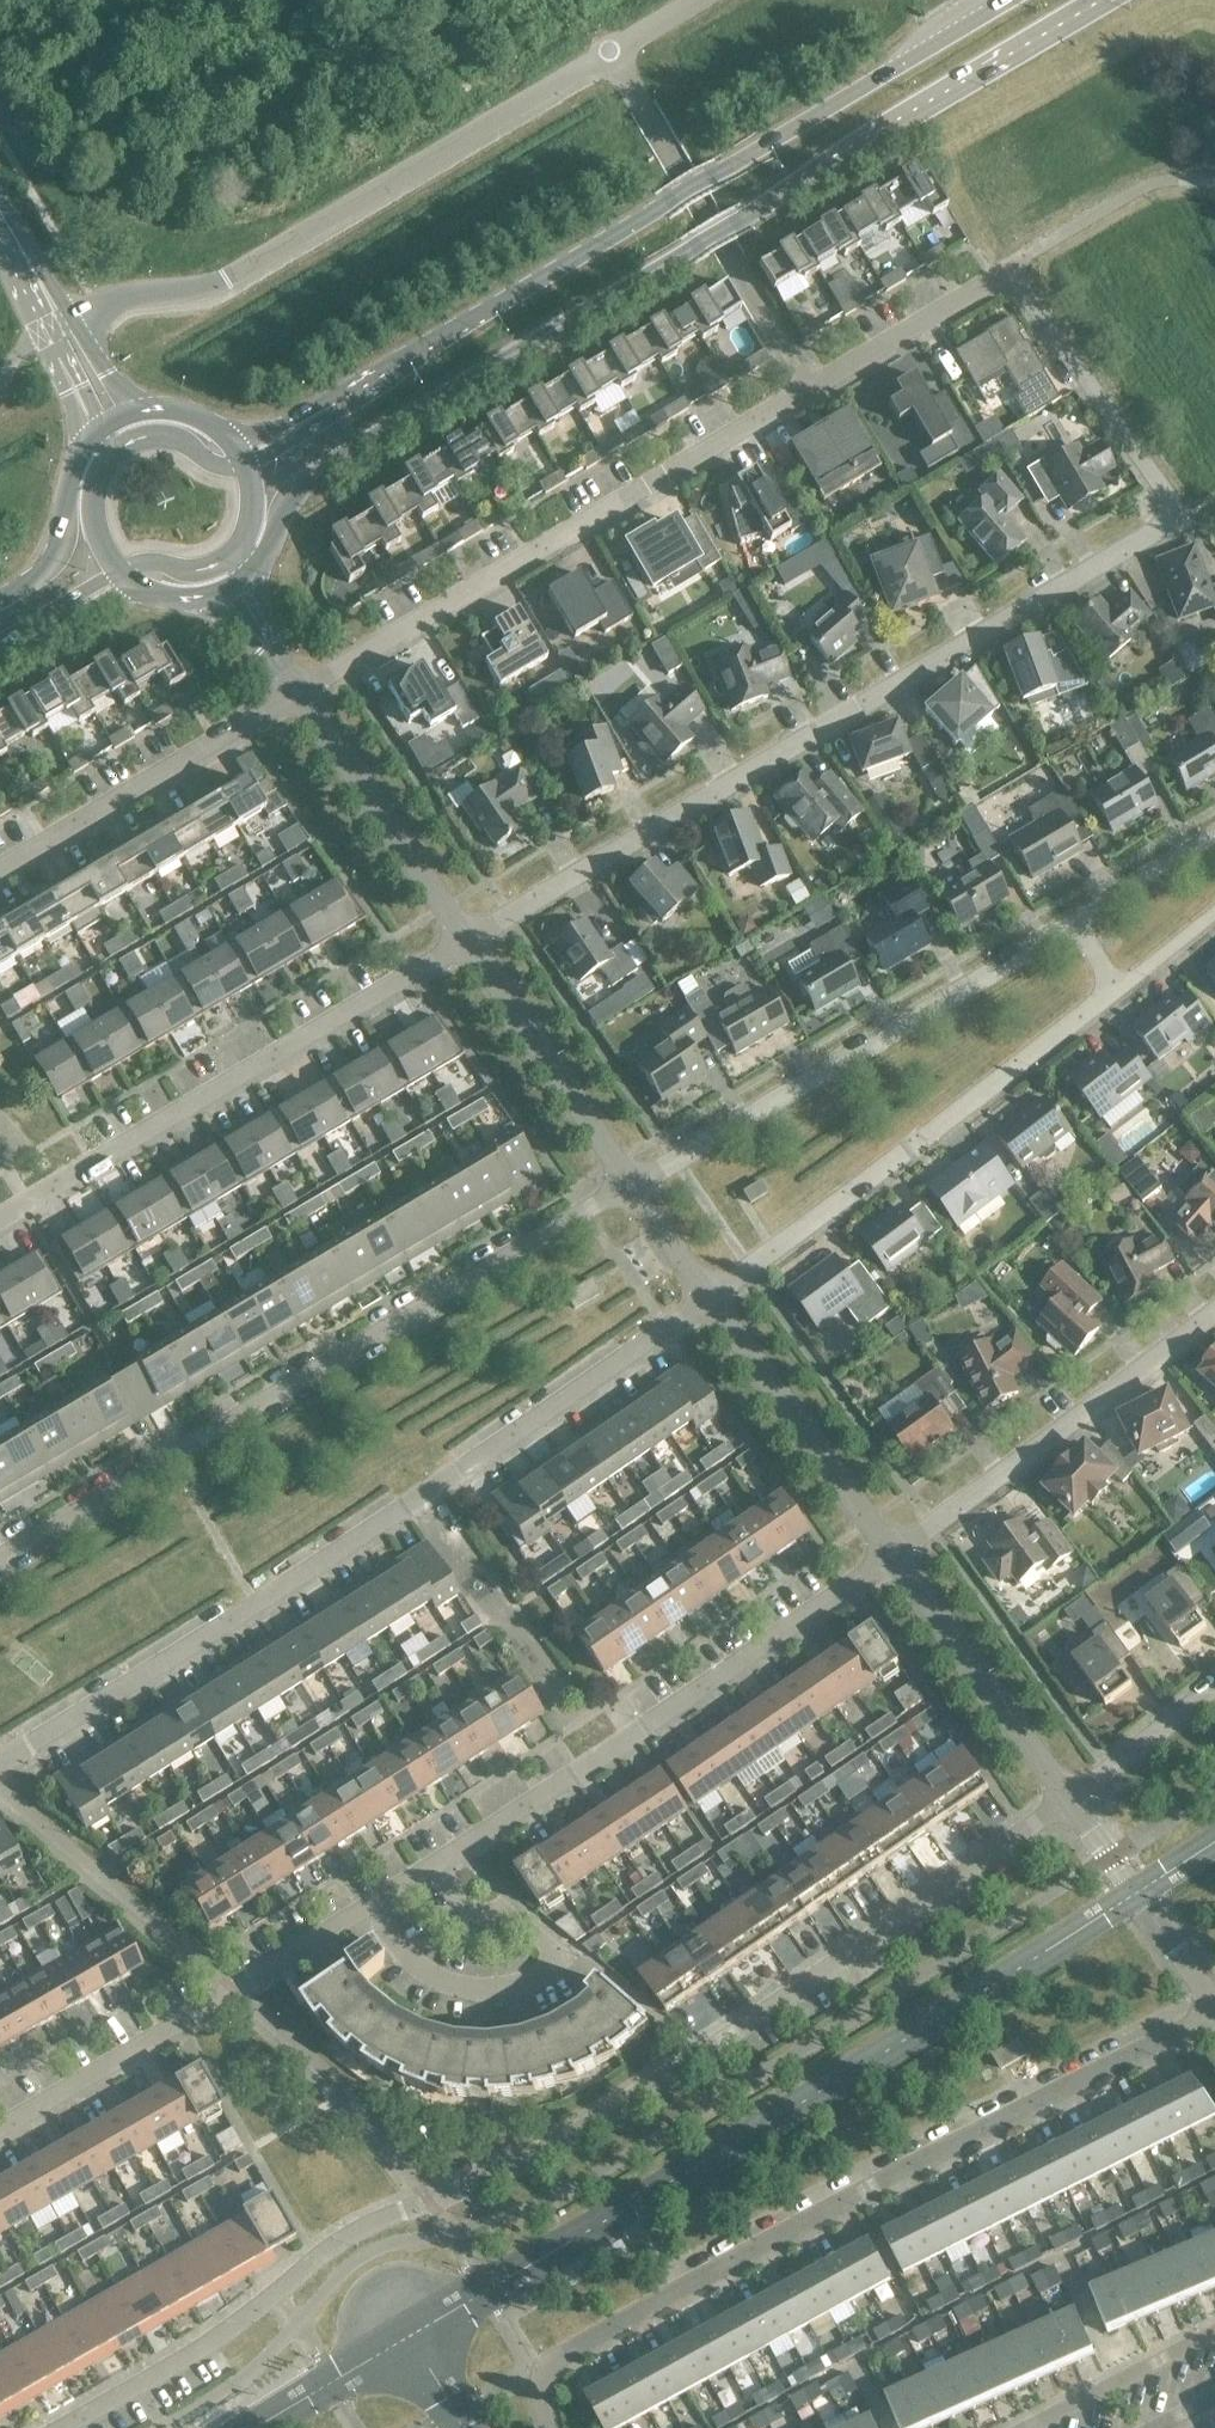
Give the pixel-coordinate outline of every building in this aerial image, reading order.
[(909,176),(882,192),(900,223),(901,222),(898,217),(917,206),(919,209),(925,205),(932,217),(947,207),(928,175),(921,179),(915,168),(909,176)] [(900,223),(882,192),(876,196),(874,193),(868,200),(841,216),(859,247),(860,246),(857,241),(876,230),(878,233),(884,230),(885,232),(900,223)] [(859,247),(841,216),(835,220),(833,217),(827,225),(800,241),(818,271),(819,271),(816,265),(835,254),(837,258),(843,254),(844,256),(859,247)] [(818,271),(800,241),(794,245),(792,241),(787,249),(759,265),(774,291),(795,278),(797,281),(802,278),(804,280),(818,271)] [(921,258),(926,267),(947,255),(941,246),(921,258)] [(880,282),(886,292),(906,280),(900,270),(880,282)] [(741,310),(726,285),(699,301),(689,302),(691,306),(684,310),(702,340),(717,331),(716,329),(721,326),(719,323),(741,310)] [(839,306),(845,316),(865,304),(859,294),(839,306)] [(702,340),(684,310),(657,326),(648,327),(650,330),(643,334),(661,364),(676,355),(675,354),(681,350),(679,346),(698,335),(702,340)] [(1026,420),(1060,400),(1043,373),(1045,372),(1028,344),(1027,343),(1026,342),(1025,342),(1024,343),(1019,335),(1022,333),(1013,319),(1012,318),(1011,318),(1010,318),(983,334),(986,338),(958,354),(965,367),(964,368),(966,371),(967,371),(975,383),(1003,367),(1019,395),(1013,398),(1026,420)] [(798,331),(804,340),(824,328),(819,319),(798,331)] [(661,364),(643,334),(616,350),(607,351),(609,354),(603,358),(621,388),(635,380),(634,378),(640,374),(638,371),(658,359),(661,365),(661,364)] [(744,363),(749,373),(770,361),(764,351),(744,363)] [(621,388),(603,358),(575,374),(566,375),(568,379),(562,382),(580,413),(595,404),(594,402),(600,398),(598,395),(617,384),(620,389),(621,388)] [(703,388),(709,397),(729,385),(723,375),(703,388)] [(930,401),(929,400),(914,375),(894,386),(900,397),(888,404),(898,421),(910,414),(931,448),(935,446),(937,448),(942,445),(941,442),(951,436),(946,428),(960,420),(944,393),(930,401)] [(580,413),(562,382),(535,398),(525,399),(527,403),(521,407),(539,437),(554,428),(553,426),(559,423),(557,419),(576,408),(579,413),(580,413)] [(662,412),(668,421),(688,409),(682,400),(662,412)] [(539,437),(521,407),(494,423),(484,424),(486,427),(480,431),(498,461),(513,452),(512,451),(518,447),(516,443),(535,432),(538,437),(539,437)] [(791,446),(819,494),(824,501),(881,467),(849,412),(847,413),(848,414),(828,426),(828,427),(814,436),(813,435),(793,446),(792,445),(791,446)] [(621,436),(627,445),(647,433),(642,424),(621,436)] [(983,425),(976,429),(984,442),(991,438),(983,425)] [(1002,454),(1021,443),(1012,428),(993,439),(1002,454)] [(498,461),(480,431),(453,447),(443,448),(445,451),(439,455),(457,485),(472,477),(471,475),(477,471),(475,468),(494,456),(497,462),(498,461)] [(999,454),(992,441),(976,450),(984,463),(999,454)] [(1094,478),(1112,467),(1099,445),(1081,455),(1076,447),(1045,466),(1042,461),(1026,470),(1043,499),(1054,493),(1059,494),(1069,510),(1102,490),(1094,478)] [(580,460),(586,470),(606,458),(601,448),(580,460)] [(457,485),(439,455),(412,471),(403,472),(409,483),(403,487),(422,519),(437,510),(430,499),(436,495),(434,492),(453,481),(456,486),(457,485)] [(910,466),(895,474),(902,487),(917,478),(910,466)] [(766,533),(769,538),(770,541),(789,530),(791,533),(804,525),(787,496),(775,503),(755,469),(735,481),(740,489),(732,494),(731,492),(730,493),(737,511),(732,513),(732,511),(730,512),(740,546),(741,545),(740,540),(766,533)] [(540,484),(545,494),(565,482),(560,472),(540,484)] [(978,506),(976,505),(973,504),(968,505),(961,511),(960,516),(961,520),(959,522),(996,565),(1024,541),(1003,517),(1021,501),(999,476),(980,493),(986,499),(978,506)] [(422,519),(403,487),(376,503),(366,504),(372,515),(366,518),(385,551),(400,542),(394,531),(400,527),(398,524),(417,512),(421,520),(422,519)] [(499,509),(504,518),(525,506),(519,497),(499,509)] [(652,530),(628,545),(653,586),(696,561),(702,572),(720,561),(694,517),(678,527),(674,521),(654,534),(652,530)] [(385,551),(366,518),(339,534),(330,535),(336,546),(329,550),(348,583),(364,574),(357,562),(363,559),(361,555),(380,544),(385,551)] [(458,533),(463,542),(484,530),(478,521),(458,533)] [(928,580),(942,574),(944,574),(929,536),(913,542),(910,533),(909,534),(911,539),(888,552),(890,557),(872,564),(891,615),(910,608),(909,606),(915,603),(916,606),(935,599),(928,580)] [(816,559),(825,559),(832,552),(825,540),(810,549),(816,559)] [(417,557),(423,567),(443,555),(437,545),(417,557)] [(1214,608),(1214,589),(1210,591),(1194,547),(1157,561),(1179,619),(1214,606),(1214,608)] [(376,581),(382,591),(402,579),(397,569),(376,581)] [(591,594),(579,573),(548,592),(575,638),(599,623),(605,633),(633,617),(612,582),(591,594)] [(721,589),(725,596),(737,589),(731,578),(722,584),(721,589)] [(755,602),(746,587),(732,595),(741,610),(755,602)] [(1072,623),(1105,662),(1131,640),(1127,635),(1149,617),(1129,594),(1113,608),(1115,610),(1109,615),(1098,601),(1072,623)] [(834,606),(837,610),(807,637),(830,664),(847,650),(843,646),(859,633),(853,627),(865,617),(846,595),(834,606)] [(547,659),(518,610),(493,624),(496,629),(481,638),(493,658),(485,663),(499,687),(547,659)] [(666,637),(651,645),(659,658),(673,650),(666,637)] [(1087,686),(1066,651),(1052,659),(1050,652),(1043,655),(1037,639),(1004,652),(1022,701),(1028,699),(1030,706),(1057,696),(1057,697),(1087,686)] [(1177,652),(1190,674),(1214,659),(1214,651),(1211,645),(1197,653),(1191,643),(1177,652)] [(157,652),(153,645),(119,665),(139,697),(135,689),(154,678),(156,682),(162,678),(169,689),(185,680),(165,647),(157,652)] [(770,680),(771,683),(788,676),(778,649),(753,659),(750,650),(713,664),(719,678),(716,681),(714,686),(715,690),(717,694),(721,696),(726,697),(731,711),(768,697),(762,683),(770,680)] [(112,669),(108,662),(74,682),(93,714),(94,714),(90,706),(109,695),(111,698),(117,695),(124,706),(139,697),(119,665),(112,669)] [(568,672),(575,684),(586,678),(580,666),(568,672)] [(390,686),(389,686),(387,687),(408,723),(422,715),(430,728),(454,714),(463,729),(478,719),(458,685),(443,693),(437,683),(432,686),(421,667),(414,672),(415,674),(409,677),(408,675),(405,677),(403,672),(387,682),(390,686)] [(975,667),(962,678),(925,710),(955,745),(999,708),(975,667)] [(1205,688),(1197,675),(1182,684),(1187,693),(1193,695),(1205,688)] [(67,686),(62,679),(29,698),(47,729),(48,728),(44,723),(64,712),(66,715),(72,712),(79,723),(93,714),(74,682),(67,686)] [(545,681),(527,692),(536,708),(555,697),(545,681)] [(639,737),(638,739),(637,742),(638,746),(640,749),(643,752),(647,753),(652,752),(663,765),(693,739),(682,727),(688,721),(690,723),(703,711),(683,687),(663,705),(658,699),(628,724),(639,737)] [(1084,695),(1068,701),(1078,727),(1094,721),(1084,695)] [(29,698),(0,716),(0,743),(6,753),(7,753),(4,747),(23,736),(25,739),(31,736),(32,738),(47,729),(29,698)] [(149,716),(155,725),(175,713),(170,704),(149,716)] [(1213,741),(1214,740),(1214,716),(1210,708),(1187,722),(1198,741),(1167,760),(1186,791),(1214,774),(1214,746),(1212,742),(1213,741)] [(1109,727),(1124,753),(1138,745),(1123,719),(1109,727)] [(473,745),(489,736),(481,723),(466,732),(473,745)] [(920,735),(906,744),(904,745),(896,725),(850,742),(862,773),(908,756),(911,754),(921,771),(936,762),(920,735)] [(567,758),(584,802),(613,791),(608,777),(621,772),(604,727),(578,737),(583,752),(567,758)] [(108,740),(114,749),(134,737),(129,728),(108,740)] [(1142,747),(1152,741),(1145,730),(1135,736),(1142,747)] [(1112,832),(1156,806),(1140,779),(1154,771),(1138,745),(1124,753),(1133,769),(1090,795),(1112,832)] [(68,764),(73,774),(94,761),(88,752),(68,764)] [(936,765),(923,773),(937,796),(950,789),(936,765)] [(494,847),(522,828),(511,812),(535,796),(536,798),(519,772),(495,788),(493,785),(462,806),(480,832),(483,830),(494,847)] [(800,826),(808,836),(813,842),(837,822),(843,829),(862,812),(829,774),(816,785),(806,773),(776,798),(789,813),(785,816),(785,821),(791,829),(796,829),(800,826)] [(27,788),(32,798),(53,786),(47,776),(27,788)] [(230,781),(215,789),(237,827),(264,811),(268,818),(286,807),(266,779),(265,780),(266,781),(253,789),(248,781),(235,789),(230,781)] [(237,827),(215,789),(200,798),(205,806),(192,814),(209,843),(237,827)] [(1066,826),(1080,817),(1064,789),(1027,810),(1036,824),(1010,840),(1033,879),(1081,850),(1066,826)] [(12,810),(6,800),(0,804),(0,817),(12,810)] [(973,806),(958,814),(973,839),(987,831),(973,806)] [(748,867),(750,868),(754,870),(760,887),(789,876),(778,848),(762,854),(747,813),(710,827),(717,844),(713,849),(718,860),(723,861),(728,875),(748,867)] [(175,814),(160,822),(182,859),(209,843),(192,814),(179,822),(175,814)] [(878,828),(890,848),(909,837),(897,816),(878,828)] [(182,859),(160,822),(145,831),(150,839),(137,847),(154,876),(182,859)] [(865,850),(878,842),(871,829),(857,836),(865,850)] [(1002,855),(987,831),(973,839),(972,840),(981,855),(967,863),(973,873),(958,882),(955,878),(951,877),(943,881),(942,886),(944,890),(940,892),(960,925),(981,912),(980,910),(989,905),(990,907),(1007,897),(988,864),(1002,855)] [(119,846),(104,855),(126,892),(154,876),(137,847),(124,855),(119,846)] [(255,857),(261,869),(275,860),(268,849),(255,857)] [(126,892),(104,855),(90,864),(94,872),(82,880),(99,909),(126,892)] [(307,875),(296,857),(289,861),(300,879),(307,875)] [(300,879),(289,861),(282,865),(293,884),(300,879)] [(241,865),(227,873),(234,885),(248,877),(241,865)] [(647,871),(646,870),(629,885),(646,904),(640,909),(654,924),(659,919),(662,923),(698,892),(676,866),(664,877),(658,869),(649,877),(645,873),(647,871)] [(234,885),(227,873),(214,881),(221,893),(234,885)] [(49,888),(71,925),(77,935),(105,919),(99,909),(82,880),(69,887),(64,879),(49,888)] [(338,879),(310,896),(334,937),(366,918),(338,879)] [(795,906),(809,898),(798,880),(785,888),(795,906)] [(910,882),(893,892),(883,898),(895,918),(880,927),(877,926),(867,932),(866,935),(864,936),(884,970),(927,944),(911,917),(926,908),(910,882)] [(71,925),(49,888),(34,897),(39,905),(26,913),(43,941),(71,925)] [(253,907),(242,889),(235,893),(246,911),(253,907)] [(246,911),(235,893),(227,897),(238,916),(246,911)] [(334,937),(310,896),(283,912),(307,953),(334,937)] [(808,919),(828,907),(821,896),(802,908),(808,919)] [(185,898),(172,906),(179,918),(192,910),(185,898)] [(179,918),(172,906),(158,914),(165,926),(179,918)] [(0,917),(0,931),(16,958),(43,941),(26,913),(13,920),(9,912),(0,917)] [(307,953),(283,912),(256,928),(280,969),(307,953)] [(198,940),(188,921),(180,925),(191,944),(198,940)] [(621,945),(609,953),(606,955),(584,921),(553,941),(580,981),(595,971),(602,972),(612,987),(637,970),(621,945)] [(191,944),(180,925),(173,930),(184,948),(191,944)] [(821,965),(797,979),(815,1011),(857,986),(846,967),(861,959),(842,926),(809,946),(821,965)] [(280,969),(256,928),(228,944),(253,986),(280,969)] [(0,931),(0,967),(16,958),(0,931)] [(130,931),(117,939),(123,950),(137,942),(130,931)] [(123,950),(117,939),(103,947),(110,958),(123,950)] [(740,958),(753,950),(748,941),(734,949),(740,958)] [(253,986),(228,944),(201,961),(226,1002),(253,986)] [(144,972),(133,954),(125,958),(136,976),(144,972)] [(136,976),(125,958),(118,962),(129,981),(136,976)] [(226,1002),(201,961),(174,977),(198,1018),(226,1002)] [(75,964),(61,972),(68,983),(82,975),(75,964)] [(1206,971),(1214,981),(1214,964),(1206,971)] [(68,983),(61,972),(48,980),(55,991),(68,983)] [(632,1005),(653,991),(641,974),(621,988),(632,1005)] [(198,1018),(174,977),(147,993),(171,1034),(198,1018)] [(89,1004),(78,986),(71,990),(82,1009),(89,1004)] [(787,1024),(766,988),(752,996),(747,988),(741,986),(725,996),(724,1002),(729,1010),(714,1019),(736,1055),(758,1042),(756,1040),(764,1035),(766,1037),(787,1024)] [(82,1009),(71,990),(64,994),(75,1013),(82,1009)] [(171,1034),(147,993),(120,1009),(144,1050),(171,1034)] [(1134,1029),(1159,1060),(1185,1039),(1189,1043),(1213,1025),(1190,996),(1177,1006),(1170,997),(1157,1008),(1158,1010),(1134,1029)] [(0,1008),(7,1020),(19,1012),(12,1001),(0,1008)] [(144,1050),(120,1009),(92,1025),(117,1066),(144,1050)] [(659,1029),(669,1043),(637,1064),(661,1101),(689,1082),(691,1084),(706,1074),(689,1049),(692,1047),(691,1046),(700,1040),(701,1041),(704,1038),(686,1011),(659,1029)] [(436,1016),(408,1033),(432,1074),(464,1055),(436,1016)] [(29,1040),(18,1021),(11,1026),(22,1044),(29,1040)] [(117,1066),(92,1025),(65,1041),(90,1082),(117,1066)] [(432,1074),(408,1033),(381,1049),(405,1090),(432,1074)] [(90,1082),(65,1041),(37,1058),(61,1099),(90,1082)] [(405,1090),(381,1049),(353,1065),(378,1106),(405,1090)] [(1128,1051),(1109,1065),(1101,1055),(1070,1079),(1079,1090),(1077,1092),(1076,1099),(1084,1108),(1091,1109),(1093,1108),(1101,1119),(1151,1080),(1128,1051)] [(378,1106),(353,1065),(326,1081),(351,1122),(378,1106)] [(351,1122),(326,1081),(299,1097),(323,1138),(351,1122)] [(449,1086),(442,1090),(453,1109),(460,1104),(449,1086)] [(453,1109),(442,1090),(435,1095),(445,1113),(453,1109)] [(323,1138),(299,1097),(272,1113),(296,1154),(323,1138)] [(1173,1104),(1182,1115),(1190,1108),(1181,1097),(1173,1104)] [(1075,1139),(1076,1138),(1060,1117),(1062,1115),(1059,1112),(1057,1113),(1046,1098),(997,1136),(1023,1169),(1040,1155),(1042,1158),(1047,1159),(1054,1153),(1054,1149),(1052,1146),(1070,1132),(1075,1139)] [(488,1110),(482,1100),(464,1111),(470,1121),(488,1110)] [(470,1121),(464,1111),(446,1121),(452,1131),(470,1121)] [(296,1154),(272,1113),(244,1130),(269,1171),(296,1154)] [(395,1118),(388,1122),(399,1141),(406,1137),(395,1118)] [(399,1141),(388,1122),(380,1127),(391,1145),(399,1141)] [(269,1171),(244,1130),(217,1146),(242,1187),(269,1171)] [(513,1130),(485,1146),(514,1195),(534,1183),(531,1180),(540,1175),(513,1130)] [(434,1142),(428,1132),(410,1143),(416,1153),(434,1142)] [(416,1153),(410,1143),(392,1153),(398,1164),(416,1153)] [(242,1187),(217,1146),(190,1162),(215,1203),(242,1187)] [(514,1195),(485,1146),(484,1147),(488,1153),(462,1169),(485,1207),(492,1203),(495,1206),(514,1195)] [(1014,1185),(985,1146),(929,1188),(958,1227),(1014,1185)] [(1117,1169),(1129,1160),(1120,1148),(1108,1158),(1117,1169)] [(341,1150),(333,1155),(344,1173),(352,1169),(341,1150)] [(344,1173),(333,1155),(326,1159),(337,1178),(344,1173)] [(1139,1158),(1120,1173),(1144,1203),(1162,1188),(1139,1158)] [(215,1203),(190,1162),(163,1178),(187,1219),(215,1203)] [(380,1175),(374,1164),(356,1175),(362,1185),(380,1175)] [(485,1207),(462,1169),(435,1185),(460,1227),(479,1216),(477,1212),(485,1207)] [(1214,1225),(1214,1176),(1212,1174),(1188,1201),(1191,1203),(1173,1223),(1197,1244),(1198,1242),(1197,1241),(1205,1233),(1206,1234),(1214,1225)] [(362,1185),(356,1175),(338,1186),(344,1196),(362,1185)] [(187,1219),(163,1178),(136,1194),(160,1235),(187,1219)] [(286,1183),(279,1187),(290,1206),(297,1201),(286,1183)] [(745,1193),(751,1203),(768,1193),(762,1183),(745,1193)] [(460,1227),(435,1185),(408,1201),(431,1240),(438,1235),(440,1239),(460,1227)] [(290,1206),(279,1187),(271,1192),(282,1210),(290,1206)] [(1029,1202),(1047,1224),(1064,1211),(1046,1189),(1029,1202)] [(160,1235),(136,1194),(109,1210),(133,1251),(160,1235)] [(326,1207),(320,1196),(302,1207),(308,1217),(326,1207)] [(431,1240),(408,1201),(381,1217),(406,1259),(425,1248),(423,1244),(431,1240)] [(888,1271),(928,1242),(943,1231),(923,1204),(907,1215),(902,1208),(896,1213),(897,1215),(889,1222),(887,1220),(863,1238),(888,1271)] [(308,1217),(302,1207),(284,1218),(290,1228),(308,1217)] [(133,1251),(109,1210),(82,1226),(106,1267),(133,1251)] [(232,1215),(224,1219),(235,1238),(243,1234),(232,1215)] [(406,1259),(381,1217),(354,1233),(376,1272),(384,1267),(386,1271),(406,1259)] [(1067,1217),(1054,1224),(1060,1236),(1070,1232),(1072,1227),(1067,1217)] [(235,1238),(224,1219),(217,1224),(228,1242),(235,1238)] [(106,1267),(82,1226),(53,1243),(78,1284),(106,1267)] [(271,1239),(265,1229),(247,1240),(253,1250),(271,1239)] [(376,1272),(354,1233),(326,1249),(351,1292),(371,1280),(369,1276),(376,1272)] [(1101,1258),(1126,1304),(1158,1287),(1150,1272),(1157,1268),(1158,1270),(1174,1262),(1161,1236),(1137,1249),(1133,1241),(1125,1246),(1122,1241),(1117,1240),(1109,1244),(1108,1249),(1110,1254),(1101,1258)] [(253,1250),(247,1240),(229,1250),(235,1260),(253,1250)] [(177,1247),(170,1251),(181,1270),(188,1266),(177,1247)] [(351,1292),(326,1249),(299,1266),(322,1304),(330,1299),(332,1303),(351,1292)] [(181,1270),(170,1251),(163,1256),(174,1274),(181,1270)] [(38,1252),(9,1269),(34,1310),(62,1293),(38,1252)] [(836,1258),(791,1291),(818,1327),(835,1315),(846,1307),(863,1330),(893,1307),(864,1269),(854,1276),(849,1275),(836,1258)] [(217,1271),(211,1261),(193,1272),(199,1282),(217,1271)] [(322,1304),(299,1266),(272,1282),(297,1324),(317,1312),(314,1308),(322,1304)] [(1101,1327),(1089,1316),(1101,1303),(1062,1266),(1044,1285),(1055,1295),(1048,1303),(1048,1308),(1051,1311),(1040,1323),(1052,1334),(1048,1338),(1049,1344),(1055,1350),(1061,1350),(1064,1346),(1075,1355),(1101,1327)] [(9,1269),(0,1275),(0,1315),(7,1326),(34,1310),(9,1269)] [(199,1282),(193,1272),(175,1282),(181,1293),(199,1282)] [(123,1279),(116,1284),(127,1302),(134,1298),(123,1279)] [(599,1295),(591,1281),(567,1295),(574,1309),(599,1295)] [(297,1324),(272,1282),(245,1298),(268,1336),(275,1332),(278,1335),(297,1324)] [(127,1302),(116,1284),(109,1288),(120,1307),(127,1302)] [(163,1303),(157,1293),(139,1304),(145,1314),(163,1303)] [(268,1336),(245,1298),(218,1314),(243,1356),(262,1344),(260,1341),(268,1336)] [(145,1314),(139,1304),(121,1315),(127,1325),(145,1314)] [(243,1356),(218,1314),(191,1330),(214,1368),(221,1364),(223,1367),(243,1356)] [(899,1320),(885,1329),(893,1340),(906,1330),(899,1320)] [(51,1322),(43,1327),(54,1345),(62,1341),(51,1322)] [(54,1345),(43,1327),(36,1331),(47,1349),(54,1345)] [(214,1368),(191,1330),(164,1346),(189,1388),(208,1377),(206,1373),(214,1368)] [(961,1348),(965,1354),(965,1355),(960,1358),(986,1410),(1019,1393),(1011,1379),(1013,1377),(1012,1376),(1018,1372),(1019,1373),(1037,1360),(1017,1333),(996,1348),(992,1342),(987,1344),(983,1337),(961,1348)] [(76,1355),(70,1344),(52,1355),(58,1365),(76,1355)] [(189,1388),(164,1346),(136,1363),(158,1401),(167,1396),(169,1400),(189,1388)] [(1206,1363),(1210,1367),(1204,1374),(1213,1382),(1209,1386),(1214,1392),(1214,1353),(1206,1363)] [(58,1365),(52,1355),(34,1366),(40,1376),(58,1365)] [(937,1407),(956,1393),(939,1370),(920,1384),(930,1398),(889,1427),(911,1458),(953,1429),(937,1407)] [(676,1373),(664,1381),(696,1428),(718,1412),(690,1371),(680,1378),(676,1373)] [(15,1377),(0,1386),(0,1392),(4,1398),(22,1387),(15,1377)] [(105,1381),(77,1398),(102,1440),(121,1428),(119,1424),(128,1419),(105,1381)] [(696,1428),(664,1381),(654,1388),(658,1393),(647,1401),(671,1436),(691,1422),(696,1428)] [(1172,1439),(1187,1431),(1168,1393),(1121,1417),(1141,1455),(1156,1447),(1159,1453),(1175,1445),(1172,1439)] [(102,1440),(77,1398),(50,1414),(72,1452),(80,1447),(82,1451),(102,1440)] [(671,1436),(647,1401),(635,1409),(632,1404),(622,1411),(650,1451),(671,1436)] [(650,1451),(622,1411),(612,1417),(616,1423),(604,1431),(628,1465),(650,1451)] [(72,1452),(50,1414),(23,1430),(48,1472),(67,1460),(65,1457),(72,1452)] [(1194,1425),(1214,1453),(1214,1427),(1206,1415),(1194,1425)] [(23,1430),(0,1443),(0,1453),(18,1484),(26,1480),(28,1483),(48,1472),(23,1430)] [(628,1465),(604,1431),(593,1438),(589,1433),(579,1440),(607,1480),(628,1465)] [(607,1480),(579,1440),(570,1447),(573,1452),(562,1460),(586,1495),(607,1480)] [(1110,1441),(1100,1452),(1097,1456),(1086,1446),(1071,1461),(1072,1462),(1062,1473),(1061,1472),(1047,1488),(1075,1515),(1113,1474),(1123,1483),(1133,1472),(1110,1441)] [(728,1442),(714,1452),(721,1462),(735,1452),(728,1442)] [(721,1462),(714,1452),(700,1462),(706,1472),(721,1462)] [(755,1461),(749,1452),(735,1461),(741,1471),(755,1461)] [(0,1453),(0,1500),(13,1492),(11,1489),(18,1484),(0,1453)] [(586,1495),(562,1460),(550,1468),(547,1462),(537,1469),(565,1509),(586,1495)] [(565,1509),(537,1469),(527,1476),(531,1481),(519,1489),(548,1530),(549,1530),(544,1524),(565,1509)] [(686,1471),(672,1481),(678,1491),(693,1481),(686,1471)] [(727,1480),(721,1471),(708,1480),(714,1489),(727,1480)] [(714,1489),(708,1480),(695,1489),(702,1498),(714,1489)] [(678,1491),(672,1481),(657,1491),(664,1501),(678,1491)] [(548,1530),(519,1489),(510,1496),(506,1491),(494,1499),(507,1518),(500,1523),(519,1550),(548,1530)] [(780,1496),(759,1511),(784,1547),(805,1533),(780,1496)] [(687,1508),(681,1499),(668,1507),(674,1517),(687,1508)] [(643,1500),(629,1510),(636,1520),(650,1510),(643,1500)] [(674,1517),(668,1507),(655,1516),(662,1526),(674,1517)] [(636,1520),(629,1510),(615,1520),(622,1530),(636,1520)] [(784,1547),(759,1511),(739,1525),(764,1561),(784,1547)] [(1054,1567),(1072,1553),(1049,1523),(1033,1535),(1022,1521),(991,1544),(998,1554),(986,1562),(1001,1581),(1012,1573),(1019,1582),(1031,1574),(1037,1575),(1051,1564),(1054,1567)] [(764,1561),(739,1525),(719,1538),(744,1575),(764,1561)] [(647,1536),(640,1526),(628,1535),(634,1544),(647,1536)] [(1163,1536),(1177,1554),(1189,1544),(1176,1526),(1163,1536)] [(600,1530),(586,1540),(593,1550),(607,1540),(600,1530)] [(634,1544),(628,1535),(615,1544),(621,1553),(634,1544)] [(744,1575),(719,1538),(699,1552),(724,1589),(744,1575)] [(593,1550),(586,1540),(572,1550),(579,1559),(593,1550)] [(419,1559),(409,1565),(435,1607),(458,1593),(428,1545),(415,1554),(419,1559)] [(724,1589),(699,1552),(679,1566),(704,1603),(724,1589)] [(607,1563),(600,1554),(588,1563),(594,1572),(607,1563)] [(594,1572),(588,1563),(575,1572),(581,1581),(594,1572)] [(435,1607),(409,1565),(397,1573),(394,1567),(383,1574),(409,1615),(430,1602),(435,1608),(435,1607)] [(550,1565),(534,1576),(541,1586),(557,1575),(550,1565)] [(1153,1630),(1162,1623),(1181,1648),(1207,1628),(1192,1607),(1205,1598),(1181,1565),(1166,1576),(1172,1583),(1147,1602),(1136,1610),(1153,1633),(1154,1632),(1153,1630)] [(704,1603),(679,1566),(659,1580),(684,1617),(704,1603)] [(1084,1587),(1095,1579),(1087,1567),(1081,1572),(1079,1581),(1084,1587)] [(409,1615),(383,1574),(373,1580),(377,1585),(365,1593),(388,1629),(409,1615)] [(684,1617),(659,1580),(639,1594),(664,1631),(684,1617)] [(567,1591),(560,1582),(546,1591),(553,1601),(567,1591)] [(388,1629),(365,1593),(353,1600),(350,1595),(340,1601),(366,1642),(388,1629)] [(664,1631),(639,1594),(619,1608),(644,1644),(664,1631)] [(1066,1608),(1075,1620),(1094,1605),(1085,1594),(1066,1608)] [(366,1642),(340,1601),(330,1608),(333,1613),(321,1620),(344,1656),(366,1642)] [(644,1644),(619,1608),(599,1622),(624,1658),(644,1644)] [(482,1625),(476,1616),(460,1626),(466,1636),(482,1625)] [(344,1656),(321,1620),(310,1628),(306,1622),(296,1629),(322,1670),(344,1656)] [(624,1658),(599,1622),(578,1636),(603,1673),(624,1658)] [(1117,1665),(1130,1656),(1107,1623),(1092,1633),(1098,1641),(1061,1667),(1078,1690),(1079,1690),(1078,1688),(1088,1680),(1106,1705),(1132,1686),(1117,1665)] [(877,1625),(874,1628),(852,1643),(877,1679),(899,1664),(887,1646),(890,1644),(877,1625)] [(322,1670),(296,1629),(286,1635),(289,1641),(278,1648),(300,1684),(322,1670)] [(492,1641),(486,1631),(472,1640),(479,1650),(492,1641)] [(443,1636),(429,1646),(435,1656),(450,1647),(443,1636)] [(877,1679),(852,1643),(832,1657),(857,1693),(877,1679)] [(435,1656),(429,1646),(414,1655),(421,1665),(435,1656)] [(300,1684),(278,1648),(266,1655),(263,1650),(253,1656),(279,1698),(300,1684)] [(464,1660),(458,1650),(445,1658),(451,1668),(464,1660)] [(279,1698),(253,1656),(242,1663),(246,1668),(234,1676),(257,1711),(279,1698)] [(857,1693),(832,1657),(812,1671),(837,1707),(857,1693)] [(451,1668),(445,1658),(432,1667),(438,1677),(451,1668)] [(400,1665),(386,1674),(392,1684),(407,1675),(400,1665)] [(837,1707),(812,1671),(792,1684),(817,1721),(837,1707)] [(392,1684),(386,1674),(371,1684),(378,1693),(392,1684)] [(257,1711),(234,1676),(222,1683),(219,1677),(209,1684),(235,1725),(257,1711)] [(424,1686),(417,1677),(404,1685),(410,1695),(424,1686)] [(540,1715),(516,1677),(495,1691),(519,1728),(540,1715)] [(896,1694),(900,1701),(909,1695),(917,1689),(913,1683),(896,1694)] [(235,1725),(209,1684),(199,1690),(202,1696),(191,1703),(213,1739),(235,1725)] [(817,1721),(792,1684),(772,1698),(797,1735),(817,1721)] [(410,1695),(404,1685),(391,1693),(397,1703),(410,1695)] [(924,1700),(917,1689),(909,1695),(916,1706),(924,1700)] [(519,1728),(495,1691),(474,1704),(498,1742),(519,1728)] [(357,1693),(342,1702),(349,1712),(363,1703),(357,1693)] [(916,1706),(909,1695),(900,1701),(907,1711),(916,1706)] [(797,1735),(772,1698),(752,1712),(777,1749),(797,1735)] [(349,1712),(342,1702),(328,1711),(334,1722),(349,1712)] [(213,1739),(191,1703),(179,1711),(175,1705),(165,1711),(191,1753),(213,1739)] [(383,1713),(377,1703),(363,1711),(370,1721),(383,1713)] [(498,1742),(474,1704),(454,1717),(477,1755),(498,1742)] [(938,1718),(932,1709),(918,1718),(924,1727),(938,1718)] [(191,1753),(165,1711),(155,1718),(159,1723),(147,1731),(170,1767),(191,1753)] [(370,1721),(363,1711),(350,1720),(356,1729),(370,1721)] [(777,1749),(752,1712),(732,1726),(757,1763),(777,1749)] [(891,1714),(878,1723),(885,1732),(898,1723),(891,1714)] [(477,1755),(454,1717),(433,1730),(457,1768),(477,1755)] [(313,1721),(299,1730),(305,1740),(320,1731),(313,1721)] [(885,1732),(878,1723),(866,1731),(872,1741),(885,1732)] [(757,1763),(732,1726),(712,1740),(737,1776),(757,1763)] [(911,1737),(905,1727),(892,1736),(898,1745),(911,1737)] [(341,1739),(335,1729),(322,1738),(328,1747),(341,1739)] [(305,1740),(299,1730),(284,1739),(291,1749),(305,1740)] [(457,1768),(433,1730),(412,1743),(436,1781),(457,1768)] [(170,1767),(147,1731),(135,1738),(132,1733),(122,1739),(148,1780),(170,1767)] [(898,1745),(892,1736),(879,1745),(885,1754),(898,1745)] [(328,1747),(322,1738),(309,1746),(315,1756),(328,1747)] [(148,1780),(122,1739),(111,1745),(115,1751),(103,1758),(126,1794),(148,1780)] [(737,1776),(712,1740),(692,1754),(717,1790),(737,1776)] [(851,1741),(838,1750),(845,1760),(857,1751),(851,1741)] [(436,1781),(412,1743),(392,1756),(416,1794),(436,1781)] [(270,1748),(255,1757),(261,1768),(276,1758),(270,1748)] [(845,1760),(838,1750),(825,1759),(832,1768),(845,1760)] [(964,1753),(943,1767),(968,1804),(989,1789),(964,1753)] [(717,1790),(692,1754),(671,1768),(696,1805),(717,1790)] [(300,1765),(294,1755),(281,1764),(287,1773),(300,1765)] [(871,1764),(864,1755),(851,1763),(858,1773),(871,1764)] [(416,1794),(392,1756),(371,1769),(395,1807),(416,1794)] [(261,1768),(255,1757),(240,1767),(247,1777),(261,1768)] [(126,1794),(103,1758),(92,1766),(88,1760),(78,1767),(108,1814),(109,1814),(105,1807),(126,1794)] [(858,1773),(851,1763),(839,1772),(845,1782),(858,1773)] [(287,1773),(281,1764),(268,1772),(274,1782),(287,1773)] [(805,1772),(812,1782),(825,1773),(818,1764),(805,1772)] [(108,1814),(78,1767),(66,1774),(69,1780),(59,1786),(85,1829),(108,1814)] [(968,1804),(943,1767),(923,1781),(948,1817),(968,1804)] [(395,1807),(371,1769),(351,1783),(375,1820),(395,1807)] [(662,1774),(641,1788),(665,1825),(687,1811),(662,1774)] [(226,1776),(211,1785),(217,1795),(232,1786),(226,1776)] [(259,1791),(253,1781),(240,1790),(246,1799),(259,1791)] [(948,1817),(923,1781),(903,1795),(928,1831),(948,1817)] [(790,1782),(778,1791),(784,1801),(797,1792),(790,1782)] [(375,1820),(351,1783),(330,1796),(354,1833),(375,1820)] [(829,1792),(823,1783),(811,1791),(817,1800),(829,1792)] [(217,1795),(211,1785),(196,1794),(203,1804),(217,1795)] [(665,1825),(641,1788),(621,1802),(645,1839),(665,1825)] [(246,1799),(240,1790),(227,1798),(233,1808),(246,1799)] [(784,1801),(778,1791),(765,1800),(771,1809),(784,1801)] [(817,1800),(811,1791),(798,1800),(805,1809),(817,1800)] [(928,1831),(903,1795),(883,1809),(908,1845),(928,1831)] [(354,1833),(330,1796),(310,1809),(333,1846),(354,1833)] [(645,1839),(621,1802),(600,1815),(625,1852),(645,1839)] [(182,1803),(167,1812),(174,1822),(188,1813),(182,1803)] [(218,1817),(212,1807),(198,1816),(205,1825),(218,1817)] [(333,1846),(310,1809),(289,1822),(313,1859),(333,1846)] [(790,1819),(784,1809),(771,1818),(777,1828),(790,1819)] [(908,1845),(883,1809),(863,1822),(888,1859),(908,1845)] [(750,1810),(737,1819),(744,1828),(757,1819),(750,1810)] [(174,1822),(167,1812),(153,1821),(159,1831),(174,1822)] [(625,1852),(600,1815),(580,1828),(604,1866),(625,1852)] [(205,1825),(198,1816),(186,1824),(191,1834),(205,1825)] [(777,1828),(771,1818),(758,1827),(764,1836),(777,1828)] [(744,1828),(737,1819),(725,1827),(731,1837),(744,1828)] [(313,1859),(289,1822),(268,1835),(292,1872),(313,1859)] [(888,1859),(863,1822),(843,1836),(868,1873),(888,1859)] [(0,1878),(24,1865),(0,1823),(0,1878)] [(604,1866),(580,1828),(560,1842),(584,1879),(604,1866)] [(139,1829),(124,1838),(130,1848),(145,1839),(139,1829)] [(175,1843),(169,1833),(156,1841),(162,1851),(175,1843)] [(292,1872),(268,1835),(248,1848),(272,1886),(292,1872)] [(868,1873),(843,1836),(822,1850),(848,1887),(868,1873)] [(750,1846),(743,1837),(730,1846),(737,1855),(750,1846)] [(130,1848),(124,1838),(108,1848),(117,1856),(130,1848)] [(584,1879),(560,1842),(539,1855),(564,1892),(584,1879)] [(698,1846),(685,1855),(691,1864),(704,1855),(698,1846)] [(737,1855),(730,1846),(718,1854),(724,1864),(737,1855)] [(272,1886),(248,1848),(227,1861),(251,1899),(272,1886)] [(848,1887),(822,1850),(802,1864),(828,1901),(848,1887)] [(564,1892),(539,1855),(514,1872),(526,1891),(529,1889),(542,1907),(564,1892)] [(691,1864),(685,1855),(672,1863),(678,1873),(691,1864)] [(251,1899),(227,1861),(207,1874),(231,1912),(251,1899)] [(709,1874),(703,1864),(690,1873),(697,1883),(709,1874)] [(828,1901),(802,1864),(782,1878),(808,1915),(828,1901)] [(657,1873),(644,1882),(651,1891),(664,1883),(657,1873)] [(697,1883),(690,1873),(677,1882),(684,1891),(697,1883)] [(231,1912),(207,1874),(185,1888),(209,1925),(231,1912)] [(808,1915),(782,1878),(762,1892),(788,1928),(808,1915)] [(651,1891),(644,1882),(632,1891),(638,1900),(651,1891)] [(84,1903),(77,1889),(67,1895),(74,1908),(84,1903)] [(669,1901),(663,1892),(650,1901),(656,1910),(669,1901)] [(788,1928),(762,1892),(742,1906),(768,1942),(788,1928)] [(15,1904),(21,1914),(36,1905),(30,1894),(15,1904)] [(64,1898),(55,1903),(62,1915),(72,1910),(64,1898)] [(617,1901),(604,1910),(610,1919),(623,1910),(617,1901)] [(656,1910),(650,1901),(637,1909),(643,1919),(656,1910)] [(92,1916),(84,1903),(74,1908),(82,1922),(92,1916)] [(54,1916),(48,1906),(35,1914),(41,1924),(54,1916)] [(768,1942),(742,1906),(722,1920),(748,1956),(768,1942)] [(0,1912),(0,1926),(14,1918),(8,1908),(0,1912)] [(610,1919),(604,1910),(591,1918),(598,1928),(610,1919)] [(41,1924),(35,1914),(21,1922),(27,1932),(41,1924)] [(572,1914),(556,1925),(562,1931),(576,1921),(572,1914)] [(748,1956),(722,1920),(702,1933),(727,1970),(748,1956)] [(581,1928),(576,1921),(562,1931),(569,1936),(581,1928)] [(117,1929),(99,1939),(121,1978),(140,1967),(117,1926),(115,1926),(117,1929)] [(11,1928),(0,1934),(0,1940),(3,1946),(17,1938),(11,1928)] [(586,1936),(581,1928),(569,1936),(577,1942),(586,1936)] [(727,1970),(702,1933),(682,1947),(707,1984),(727,1970)] [(605,1945),(599,1935),(582,1947),(592,1954),(605,1945)] [(121,1978),(99,1939),(80,1950),(102,1989),(121,1978)] [(707,1984),(682,1947),(662,1961),(687,1998),(707,1984)] [(102,1989),(80,1950),(61,1960),(84,1999),(102,1989)] [(383,1969),(370,1950),(349,1963),(353,1969),(305,2001),(319,2022),(325,2017),(336,2031),(332,2035),(350,2052),(355,2046),(369,2057),(366,2062),(387,2076),(391,2069),(407,2077),(405,2082),(428,2092),(431,2084),(448,2089),(447,2094),(472,2098),(472,2090),(490,2092),(490,2097),(517,2096),(516,2088),(534,2086),(535,2092),(559,2086),(557,2078),(574,2072),(576,2077),(599,2066),(595,2060),(610,2050),(614,2055),(634,2040),(628,2034),(642,2021),(646,2025),(648,2023),(600,1981),(588,1995),(590,1997),(579,2007),(552,2023),(522,2034),(491,2038),(490,2038),(458,2036),(428,2028),(400,2013),(375,1994),(366,1983),(383,1969)] [(84,1999),(61,1960),(43,1971),(65,2010),(84,1999)] [(687,1998),(662,1961),(641,1976),(667,2012),(687,1998)] [(65,2010),(43,1971),(24,1982),(46,2021),(65,2010)] [(46,2021),(24,1982),(5,1993),(28,2031),(46,2021)] [(5,1993),(0,1995),(0,2027),(9,2042),(28,2031),(5,1993)] [(0,2027),(0,2047),(9,2042),(0,2027)] [(1026,2055),(1019,2041),(994,2055),(1002,2069),(1026,2055)] [(202,2067),(198,2069),(175,2082),(198,2120),(221,2107),(210,2089),(214,2087),(202,2067)] [(1171,2088),(1191,2129),(1214,2117),(1214,2109),(1192,2077),(1171,2088)] [(198,2120),(175,2082),(154,2094),(176,2133),(198,2120)] [(1191,2129),(1171,2088),(1150,2098),(1171,2139),(1191,2129)] [(176,2133),(154,2094),(133,2106),(155,2145),(176,2133)] [(1171,2139),(1150,2098),(1130,2108),(1150,2149),(1171,2139)] [(155,2145),(133,2106),(112,2118),(134,2157),(155,2145)] [(1150,2149),(1130,2108),(1109,2119),(1130,2160),(1150,2149)] [(134,2157),(112,2118),(91,2130),(113,2169),(134,2157)] [(1130,2160),(1109,2119),(1089,2129),(1109,2170),(1130,2160)] [(214,2138),(218,2145),(227,2140),(236,2135),(232,2128),(214,2138)] [(1109,2170),(1089,2129),(1068,2139),(1089,2180),(1109,2170)] [(113,2169),(91,2130),(70,2142),(92,2181),(113,2169)] [(242,2145),(236,2135),(227,2140),(233,2151),(242,2145)] [(1089,2180),(1068,2139),(1048,2150),(1069,2191),(1089,2180)] [(233,2151),(227,2140),(218,2145),(225,2156),(233,2151)] [(92,2181),(70,2142),(48,2154),(71,2193),(92,2181)] [(1069,2191),(1048,2150),(1027,2160),(1048,2201),(1069,2191)] [(71,2193),(48,2154),(27,2166),(49,2205),(71,2193)] [(253,2165),(248,2155),(233,2163),(239,2173),(253,2165)] [(208,2156),(194,2164),(200,2174),(214,2166),(208,2156)] [(1048,2201),(1027,2160),(1007,2170),(1028,2211),(1048,2201)] [(200,2174),(194,2164),(181,2172),(187,2182),(200,2174)] [(1201,2165),(1187,2171),(1192,2182),(1206,2175),(1201,2165)] [(49,2205),(27,2166),(6,2179),(28,2217),(49,2205)] [(1028,2211),(1007,2170),(986,2181),(1007,2222),(1028,2211)] [(1192,2182),(1187,2171),(1174,2178),(1179,2189),(1192,2182)] [(214,2187),(208,2178),(195,2185),(200,2195),(214,2187)] [(1214,2178),(1201,2185),(1207,2198),(1214,2194),(1214,2180),(1214,2178)] [(6,2179),(0,2182),(0,2217),(7,2229),(28,2217),(6,2179)] [(165,2181),(152,2188),(158,2198),(171,2191),(165,2181)] [(1007,2222),(986,2181),(966,2191),(987,2232),(1007,2222)] [(200,2195),(195,2185),(181,2193),(187,2203),(200,2195)] [(1160,2185),(1146,2192),(1151,2202),(1165,2196),(1160,2185)] [(158,2198),(152,2188),(138,2196),(144,2206),(158,2198)] [(987,2232),(966,2191),(946,2201),(966,2242),(987,2232)] [(1151,2202),(1146,2192),(1133,2199),(1138,2209),(1151,2202)] [(1194,2205),(1187,2192),(1173,2199),(1180,2212),(1194,2205)] [(271,2195),(244,2211),(271,2258),(272,2258),(269,2252),(295,2237),(271,2195)] [(1180,2212),(1173,2199),(1160,2206),(1166,2219),(1180,2212)] [(966,2242),(946,2201),(925,2212),(946,2253),(966,2242)] [(123,2205),(110,2212),(116,2222),(129,2215),(123,2205)] [(1119,2206),(1105,2213),(1111,2223),(1124,2216),(1119,2206)] [(161,2217),(156,2207),(142,2215),(148,2225),(161,2217)] [(271,2258),(244,2211),(243,2211),(246,2217),(221,2231),(247,2276),(248,2276),(246,2273),(271,2258)] [(116,2222),(110,2212),(96,2220),(102,2230),(116,2222)] [(946,2253),(925,2212),(905,2222),(925,2263),(946,2253)] [(1111,2223),(1105,2213),(1092,2220),(1097,2230),(1111,2223)] [(1153,2225),(1146,2213),(1133,2220),(1139,2232),(1153,2225)] [(148,2225),(142,2215),(129,2223),(134,2233),(148,2225)] [(1139,2232),(1133,2220),(1119,2226),(1125,2239),(1139,2232)] [(925,2263),(905,2222),(883,2233),(904,2274),(925,2263)] [(1078,2227),(1064,2233),(1070,2244),(1083,2237),(1078,2227)] [(81,2229),(68,2236),(74,2246),(87,2239),(81,2229)] [(247,2276),(221,2231),(195,2246),(219,2288),(244,2274),(246,2277),(247,2276)] [(1070,2244),(1064,2233),(1051,2240),(1056,2251),(1070,2244)] [(1112,2246),(1105,2233),(1092,2240),(1098,2253),(1112,2246)] [(74,2246),(68,2236),(54,2245),(60,2255),(74,2246)] [(109,2247),(104,2237),(90,2245),(96,2255),(109,2247)] [(1196,2244),(1214,2290),(1214,2237),(1196,2244)] [(891,2280),(869,2240),(848,2252),(870,2292),(891,2280)] [(1214,2290),(1196,2244),(1175,2253),(1194,2298),(1214,2290)] [(96,2255),(90,2245),(77,2252),(83,2262),(96,2255)] [(219,2288),(195,2246),(169,2261),(193,2303),(219,2288)] [(1037,2247),(1023,2254),(1029,2264),(1042,2257),(1037,2247)] [(33,2257),(38,2267),(52,2259),(46,2249),(33,2257)] [(870,2292),(848,2252),(828,2263),(850,2303),(870,2292)] [(1194,2298),(1175,2253),(1154,2262),(1173,2307),(1194,2298)] [(1029,2264),(1023,2254),(1010,2261),(1015,2271),(1029,2264)] [(193,2303),(169,2261),(143,2276),(167,2318),(193,2303)] [(1173,2307),(1154,2262),(1133,2271),(1151,2316),(1173,2307)] [(850,2303),(828,2263),(808,2274),(830,2314),(850,2303)] [(17,2265),(4,2273),(10,2283),(23,2275),(17,2265)] [(57,2277),(51,2267),(38,2275),(43,2285),(57,2277)] [(1053,2267),(1043,2272),(1047,2281),(1058,2275),(1053,2267)] [(996,2268),(982,2275),(988,2285),(1001,2278),(996,2268)] [(1151,2316),(1133,2271),(1112,2279),(1121,2302),(1130,2325),(1151,2316)] [(1047,2281),(1043,2272),(1032,2278),(1036,2286),(1047,2281)] [(4,2273),(0,2275),(0,2288),(10,2283),(4,2273)] [(830,2314),(808,2274),(788,2285),(810,2325),(830,2314)] [(43,2285),(38,2275),(24,2283),(30,2293),(43,2285)] [(988,2285),(982,2275),(969,2282),(974,2292),(988,2285)] [(1022,2275),(1009,2282),(1015,2295),(1029,2288),(1022,2275)] [(1062,2284),(1058,2275),(1047,2281),(1051,2289),(1062,2284)] [(167,2318),(143,2276),(117,2291),(141,2333),(167,2318)] [(1121,2302),(1112,2279),(1089,2289),(1099,2311),(1108,2334),(1130,2325),(1121,2302)] [(1051,2289),(1047,2281),(1036,2286),(1041,2295),(1051,2289)] [(1015,2295),(1009,2282),(995,2289),(1001,2302),(1015,2295)] [(810,2325),(788,2285),(768,2296),(790,2336),(810,2325)] [(955,2288),(941,2295),(947,2306),(960,2299),(955,2288)] [(141,2333),(117,2291),(91,2306),(115,2348),(141,2333)] [(947,2306),(941,2295),(928,2302),(933,2312),(947,2306)] [(790,2336),(768,2296),(748,2307),(769,2347),(790,2336)] [(988,2309),(981,2296),(968,2303),(974,2316),(988,2309)] [(974,2316),(968,2303),(954,2310),(961,2322),(974,2316)] [(115,2348),(91,2306),(64,2321),(88,2363),(115,2348)] [(769,2347),(748,2307),(727,2318),(749,2358),(769,2347)] [(1086,2333),(1076,2311),(1054,2321),(1064,2343),(1073,2366),(1095,2356),(1086,2333)] [(901,2316),(888,2324),(893,2334),(906,2327),(901,2316)] [(947,2329),(940,2316),(927,2323),(933,2336),(947,2329)] [(749,2358),(727,2318),(707,2329),(729,2369),(749,2358)] [(88,2363),(64,2321),(38,2336),(62,2378),(88,2363)] [(1073,2366),(1064,2343),(1054,2321),(1033,2330),(1052,2375),(1073,2366)] [(933,2336),(927,2323),(913,2330),(920,2343),(933,2336)] [(893,2334),(888,2324),(874,2331),(880,2341),(893,2334)] [(729,2369),(707,2329),(687,2340),(709,2380),(729,2369)] [(1052,2375),(1033,2330),(1012,2339),(1031,2384),(1052,2375)] [(62,2378),(38,2336),(12,2351),(36,2393),(62,2378)] [(861,2338),(847,2346),(853,2356),(866,2349),(861,2338)] [(906,2351),(899,2339),(885,2346),(892,2359),(906,2351)] [(1031,2384),(1012,2339),(991,2349),(1010,2393),(1031,2384)] [(709,2380),(687,2340),(667,2351),(689,2391),(709,2380)] [(853,2356),(847,2346),(834,2353),(839,2363),(853,2356)] [(1010,2393),(991,2349),(970,2358),(989,2403),(1010,2393)] [(12,2351),(0,2358),(0,2391),(10,2408),(36,2393),(12,2351)] [(689,2391),(667,2351),(647,2362),(669,2402),(689,2391)] [(989,2403),(970,2358),(949,2367),(968,2412),(989,2403)] [(820,2360),(807,2368),(813,2378),(826,2371),(820,2360)] [(669,2402),(647,2362),(627,2373),(649,2413),(669,2402)] [(968,2412),(949,2367),(928,2376),(947,2421),(968,2412)] [(813,2378),(807,2368),(794,2375),(799,2385),(813,2378)] [(649,2413),(627,2373),(607,2384),(629,2424),(649,2413)] [(848,2374),(838,2379),(842,2388),(853,2382),(848,2374)] [(928,2376),(907,2385),(917,2408),(925,2427),(932,2427),(947,2421),(928,2376)] [(842,2388),(838,2379),(827,2385),(832,2394),(842,2388)] [(780,2382),(767,2390),(772,2400),(786,2393),(780,2382)] [(857,2391),(853,2382),(842,2388),(847,2396),(857,2391)] [(817,2383),(804,2390),(811,2403),(824,2396),(817,2383)] [(607,2384),(586,2395),(603,2427),(621,2427),(629,2424),(607,2384)] [(907,2385),(885,2395),(895,2417),(899,2427),(925,2427),(917,2408),(907,2385)] [(847,2396),(842,2388),(832,2394),(836,2402),(847,2396)] [(772,2400),(767,2390),(753,2397),(759,2407),(772,2400)] [(811,2403),(804,2390),(790,2398),(797,2410),(811,2403)] [(0,2391),(0,2414),(10,2408),(0,2391)] [(740,2405),(727,2412),(732,2422),(745,2415),(740,2405)] [(784,2418),(777,2405),(764,2412),(771,2425),(784,2418)] [(727,2412),(713,2419),(718,2427),(721,2427),(732,2422),(727,2412)] [(764,2412),(750,2420),(755,2427),(765,2427),(771,2425),(764,2412)] [(872,2418),(850,2427),(877,2427),(872,2418)]
